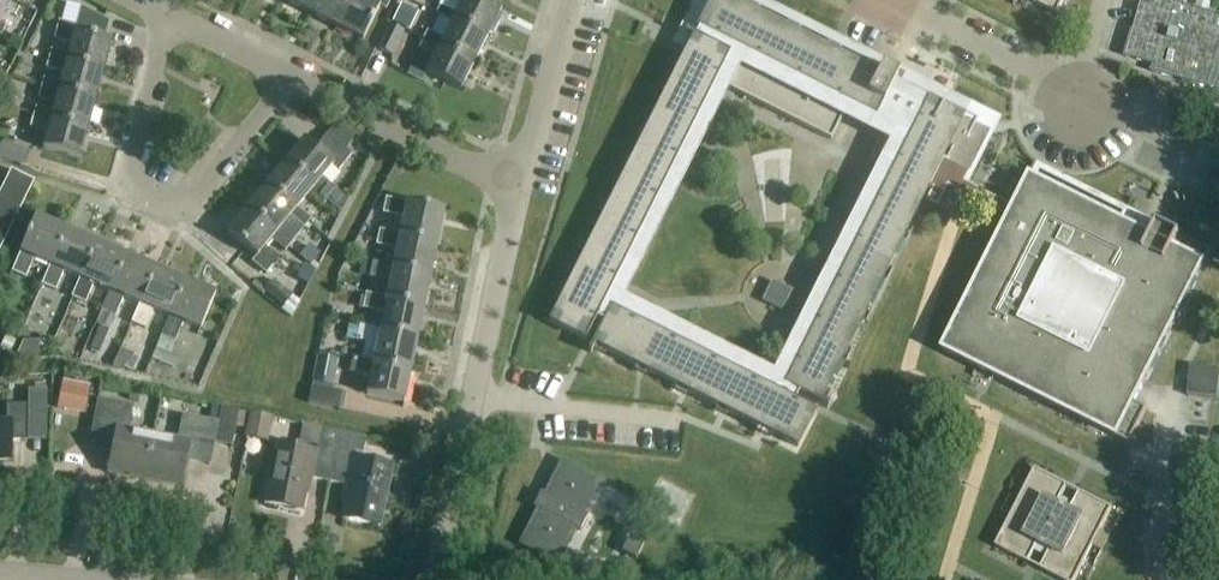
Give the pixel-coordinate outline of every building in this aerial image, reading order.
[(281,0),(308,14),(316,0),(282,0),(281,0)] [(308,14),(335,28),(349,0),(316,0),(308,14)] [(365,0),(349,0),(335,28),(362,41),(379,8),(385,11),(391,0),(378,0),(375,5),(365,0)] [(456,13),(452,20),(487,37),(500,10),(486,3),(479,0),(462,0),(456,13)] [(683,36),(691,40),(549,324),(585,342),(715,83),(826,139),(831,141),(845,113),(883,132),(869,160),(873,162),(891,171),(782,388),(818,406),(826,410),(828,407),(820,403),(927,189),(936,193),(940,183),(1009,218),(942,351),(1129,444),(1147,410),(1134,403),(1210,252),(1179,236),(1179,235),(1157,224),(1150,237),(1031,178),(1038,165),(1036,164),(1014,209),(963,183),(993,123),(881,68),(877,75),(726,0),(701,0),(683,36)] [(1057,15),(1065,0),(1027,0),(1057,15)] [(1194,10),(1185,8),(1187,0),(1153,0),(1152,7),(1141,4),(1125,57),(1154,65),(1152,73),(1217,91),(1214,103),(1218,104),(1218,30),(1218,29),(1218,17),(1208,14),(1211,3),(1199,0),(1197,0),(1194,10)] [(418,13),(401,5),(392,23),(409,32),(418,13)] [(452,20),(456,13),(440,5),(435,15),(451,23),(443,39),(439,47),(473,64),(487,37),(452,20)] [(80,8),(75,27),(58,22),(53,42),(70,46),(67,56),(65,63),(103,73),(111,44),(104,42),(109,23),(80,8)] [(8,20),(0,16),(0,37),(8,20)] [(377,49),(392,57),(405,32),(390,25),(377,49)] [(439,47),(443,39),(427,32),(418,49),(434,57),(425,74),(460,91),(473,64),(439,47)] [(67,56),(50,51),(45,70),(62,75),(60,84),(58,92),(95,102),(103,73),(65,63),(67,56)] [(42,79),(39,91),(37,100),(54,104),(52,113),(50,121),(87,131),(95,102),(58,92),(60,84),(42,79)] [(9,86),(5,103),(17,107),(22,90),(9,86)] [(52,113),(35,108),(29,128),(47,133),(42,150),(80,160),(87,131),(50,121),(52,113)] [(314,151),(303,141),(284,165),(313,189),(308,195),(322,206),(335,191),(321,179),(332,166),(339,171),(351,156),(326,136),(314,151)] [(1,143),(0,146),(0,158),(21,165),(26,150),(1,143)] [(313,189),(284,165),(264,188),(294,212),(289,218),(297,224),(303,229),(311,221),(297,209),(308,195),(313,189)] [(5,182),(28,193),(33,182),(10,171),(5,182)] [(5,182),(0,191),(0,193),(22,204),(28,193),(5,182)] [(264,188),(245,210),(275,235),(270,241),(284,252),(292,244),(286,239),(291,232),(290,232),(297,224),(289,218),(294,212),(264,188)] [(17,216),(22,204),(0,193),(0,207),(17,216)] [(436,245),(443,212),(385,200),(382,214),(403,219),(399,236),(399,237),(436,245)] [(0,207),(0,221),(11,227),(17,216),(0,207)] [(245,210),(226,234),(255,258),(251,263),(265,275),(273,267),(266,262),(272,255),(264,249),(270,241),(275,235),(245,210)] [(65,232),(35,218),(11,273),(25,279),(35,260),(50,266),(65,232)] [(0,221),(0,235),(5,238),(11,227),(0,221)] [(50,266),(41,286),(55,292),(63,272),(79,279),(80,279),(95,244),(65,232),(50,266)] [(399,237),(399,236),(378,232),(375,246),(396,251),(393,268),(392,268),(430,276),(436,245),(399,237)] [(311,242),(300,253),(310,263),(321,252),(311,242)] [(80,279),(79,279),(71,299),(85,304),(93,285),(109,292),(110,292),(125,257),(95,244),(80,279)] [(101,311),(102,312),(96,325),(109,330),(123,298),(139,305),(140,305),(155,270),(125,257),(110,292),(109,292),(101,311)] [(392,268),(393,268),(372,263),(369,278),(390,282),(386,299),(386,300),(423,308),(430,276),(392,268)] [(139,305),(131,324),(141,329),(144,330),(153,310),(169,317),(169,318),(184,283),(155,270),(140,305),(139,305)] [(293,297),(273,281),(262,294),(282,310),(293,297)] [(169,317),(160,337),(154,351),(155,352),(152,361),(173,370),(178,360),(168,356),(182,323),(200,331),(215,296),(184,283),(169,318),(169,317)] [(365,295),(364,298),(361,298),(358,308),(362,309),(362,310),(383,314),(379,331),(379,332),(416,340),(423,308),(386,300),(386,299),(365,295)] [(609,309),(591,345),(587,353),(590,354),(594,346),(797,448),(815,412),(609,309)] [(131,324),(126,335),(137,339),(141,329),(131,324)] [(410,371),(416,340),(379,332),(379,331),(348,325),(345,339),(364,343),(361,360),(373,363),(372,364),(410,371)] [(0,346),(0,347),(9,352),(16,339),(7,334),(0,346)] [(23,342),(14,361),(37,359),(40,342),(23,342)] [(312,384),(333,388),(338,362),(317,357),(312,384)] [(372,364),(373,363),(361,360),(352,358),(349,373),(370,377),(366,396),(403,404),(410,371),(372,364)] [(57,410),(86,415),(91,387),(63,381),(57,410)] [(312,387),(308,404),(339,410),(342,394),(312,387)] [(27,390),(26,406),(5,405),(5,422),(0,422),(0,461),(10,461),(10,442),(26,442),(26,440),(45,440),(46,391),(27,390)] [(143,481),(152,435),(128,430),(132,407),(97,400),(88,443),(112,448),(106,474),(143,481)] [(177,440),(152,435),(143,481),(180,488),(185,461),(209,466),(213,444),(231,448),(235,428),(243,429),(246,415),(220,410),(217,423),(182,416),(177,440)] [(245,438),(268,442),(272,418),(249,414),(245,438)] [(275,445),(263,505),(301,512),(308,479),(327,483),(337,434),(301,427),(297,449),(275,445)] [(337,434),(327,483),(347,487),(341,520),(379,527),(391,467),(351,460),(352,453),(361,454),(364,440),(355,438),(356,437),(337,434)] [(15,469),(35,469),(35,455),(15,455),(15,469)] [(539,512),(523,544),(550,558),(551,557),(556,560),(572,529),(579,532),(587,517),(580,513),(595,482),(590,479),(563,465),(547,497),(540,493),(532,509),(539,512)] [(1034,470),(995,547),(1028,564),(1036,548),(1048,554),(1039,570),(1059,579),(1076,579),(1112,510),(1079,493),(1069,512),(1057,506),(1067,487),(1034,470)] [(635,560),(643,545),(628,538),(621,553),(635,560)]
